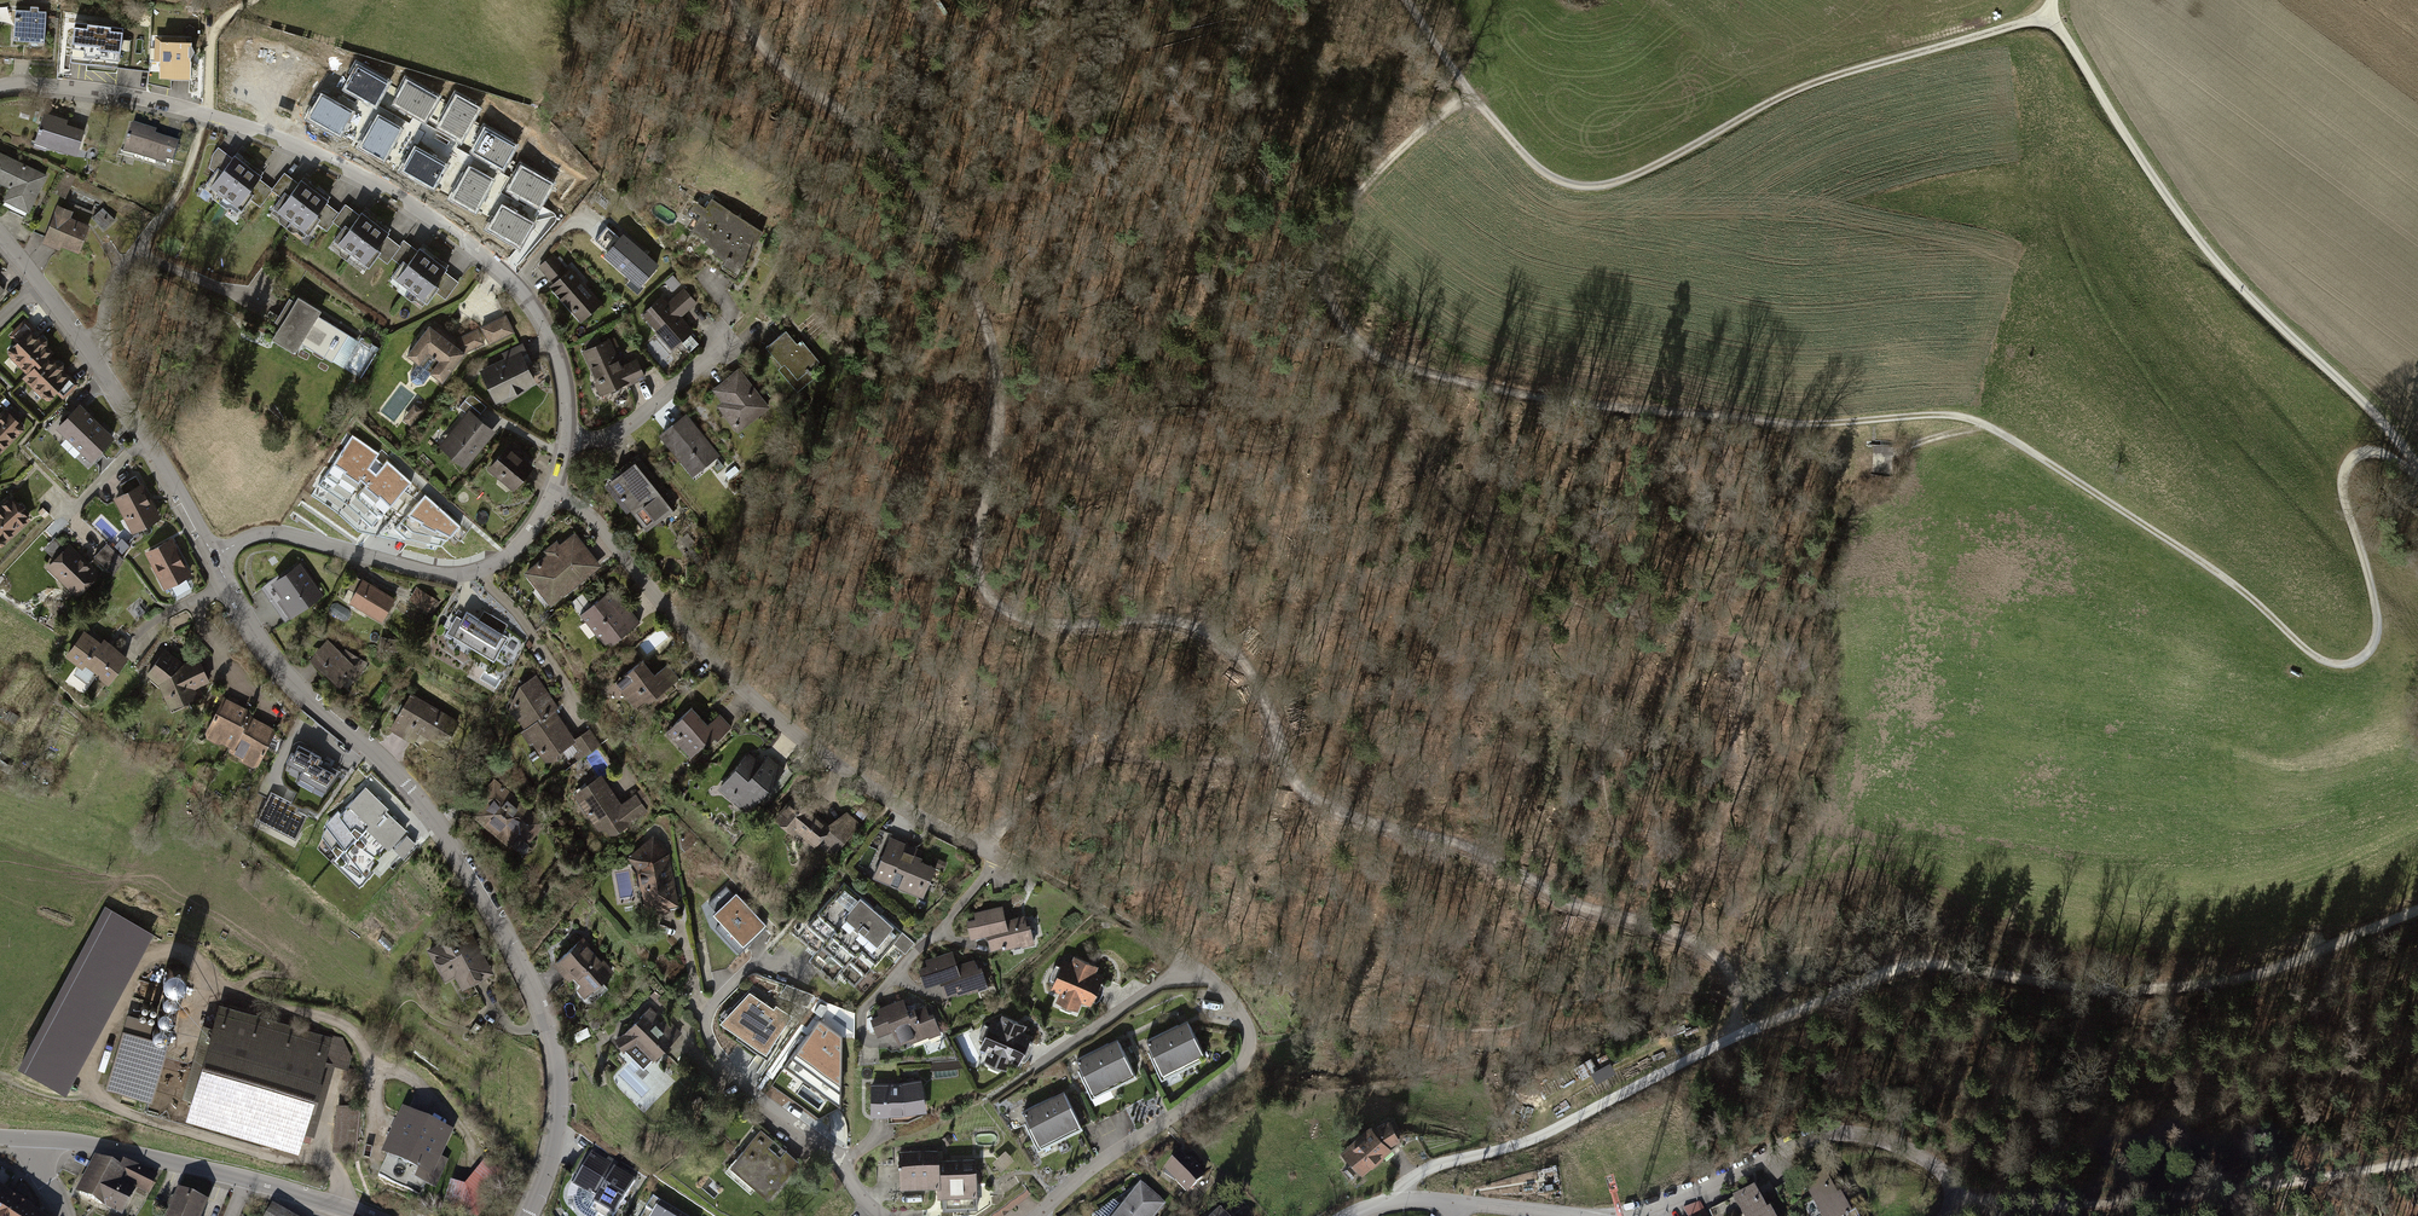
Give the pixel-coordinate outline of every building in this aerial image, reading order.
[(17,9),(14,41),(45,44),(48,12),(17,9)] [(8,24),(9,10),(0,10),(0,23),(8,24)] [(73,21),(69,55),(119,60),(122,26),(73,21)] [(187,42),(157,40),(155,72),(185,74),(187,42)] [(385,83),(357,67),(345,88),(374,103),(385,83)] [(435,99),(406,84),(395,104),(424,120),(435,99)] [(349,113),(320,97),(309,118),(338,133),(349,113)] [(457,98),(441,127),(461,138),(477,110),(457,98)] [(85,128),(43,114),(34,141),(76,156),(85,128)] [(379,118),(363,146),(383,158),(399,129),(379,118)] [(179,142),(131,126),(121,153),(170,169),(179,142)] [(514,147),(485,132),(474,152),(502,168),(514,147)] [(272,189),(218,146),(212,154),(207,168),(214,174),(205,186),(239,213),(249,201),(259,208),(272,189)] [(444,166),(415,151),(404,171),(432,187),(444,166)] [(0,154),(0,182),(11,187),(5,200),(27,211),(44,175),(0,154)] [(550,185),(521,169),(510,190),(539,205),(550,185)] [(56,189),(66,195),(77,177),(67,171),(56,189)] [(470,171),(454,199),(475,210),(491,182),(470,171)] [(338,211),(284,173),(271,191),(281,198),(272,210),(306,234),(315,221),(325,229),(338,211)] [(763,230),(708,199),(689,232),(715,246),(709,257),(738,274),(763,230)] [(399,247),(346,205),(332,222),(342,229),(330,245),(363,271),(375,256),(386,264),(399,247)] [(74,212),(58,206),(45,242),(79,255),(91,225),(72,218),(74,212)] [(531,225),(502,209),(491,229),(520,245),(531,225)] [(114,221),(102,210),(93,219),(105,231),(114,221)] [(620,238),(607,227),(595,240),(609,252),(604,258),(639,289),(658,267),(624,234),(620,238)] [(457,283),(405,242),(392,259),(401,266),(391,278),(423,304),(433,292),(443,300),(457,283)] [(603,303),(558,252),(540,268),(553,283),(549,287),(580,323),(603,303)] [(673,275),(665,282),(674,291),(681,285),(673,275)] [(662,304),(660,301),(643,315),(656,329),(653,331),(671,352),(694,332),(681,316),(696,303),(682,287),(662,304)] [(320,308),(297,295),(282,320),(272,335),(295,349),(300,340),(332,359),(347,334),(316,314),(320,308)] [(505,315),(481,327),(489,343),(513,332),(505,315)] [(57,350),(26,321),(11,337),(18,343),(8,352),(29,373),(23,379),(48,402),(56,393),(64,401),(81,384),(52,356),(57,350)] [(429,323),(405,354),(442,383),(465,352),(484,343),(477,329),(454,340),(429,323)] [(797,342),(785,329),(767,345),(783,364),(779,367),(797,390),(815,375),(810,369),(820,360),(801,338),(797,342)] [(614,337),(582,352),(596,384),(594,385),(600,397),(628,384),(629,386),(646,378),(637,358),(624,364),(619,355),(616,349),(619,348),(614,337)] [(504,358),(480,371),(496,404),(536,384),(527,366),(533,363),(523,343),(502,354),(504,358)] [(769,409),(738,371),(707,395),(738,434),(769,409)] [(470,411),(478,417),(486,407),(470,394),(460,407),(468,414),(470,411)] [(111,439),(76,405),(53,428),(88,462),(111,439)] [(0,411),(0,451),(23,428),(3,409),(0,411)] [(478,417),(470,411),(468,414),(438,448),(464,470),(496,432),(478,417)] [(659,434),(692,477),(720,456),(687,413),(659,434)] [(359,531),(404,541),(404,545),(424,548),(426,544),(442,547),(462,526),(426,495),(387,461),(384,465),(377,459),(380,454),(353,435),(312,496),(359,531)] [(534,468),(508,447),(488,470),(514,492),(534,468)] [(678,508),(641,460),(611,483),(649,531),(678,508)] [(138,485),(112,498),(130,533),(156,519),(138,485)] [(0,503),(0,543),(27,519),(7,496),(0,503)] [(100,574),(51,528),(37,543),(54,558),(44,568),(77,598),(100,574)] [(600,566),(574,533),(524,572),(550,605),(600,566)] [(124,549),(131,541),(122,534),(116,542),(124,549)] [(170,539),(145,551),(162,588),(187,576),(170,539)] [(301,565),(273,585),(282,597),(279,600),(291,616),(321,594),(301,565)] [(394,598),(362,579),(349,602),(381,621),(394,598)] [(437,600),(417,587),(409,600),(430,612),(437,600)] [(638,623),(612,590),(581,614),(607,647),(638,623)] [(478,620),(466,613),(462,621),(455,617),(446,634),(496,660),(510,636),(505,633),(510,625),(483,611),(478,620)] [(126,658),(85,629),(66,656),(107,685),(126,658)] [(342,654),(327,639),(310,659),(339,684),(349,676),(356,682),(367,662),(344,648),(342,654)] [(183,664),(165,651),(144,677),(159,687),(168,707),(195,697),(194,689),(208,682),(198,657),(183,664)] [(655,676),(643,661),(615,682),(637,711),(678,680),(668,666),(655,676)] [(507,706),(523,730),(553,709),(557,707),(535,676),(514,690),(507,706)] [(460,722),(411,693),(389,729),(413,743),(420,732),(446,747),(460,722)] [(251,711),(222,698),(205,735),(229,746),(226,753),(255,766),(273,728),(248,717),(251,711)] [(708,725),(692,708),(667,730),(692,759),(729,726),(719,715),(708,725)] [(574,739),(553,709),(523,730),(544,761),(568,745),(578,759),(600,744),(589,728),(574,739)] [(321,755),(296,742),(286,762),(301,770),(298,776),(325,790),(341,771),(319,760),(321,755)] [(761,765),(749,755),(719,792),(747,814),(782,771),(766,758),(761,765)] [(621,804),(601,775),(573,794),(604,839),(645,811),(634,795),(621,804)] [(548,820),(492,776),(463,811),(508,847),(520,833),(531,841),(548,820)] [(388,807),(365,785),(340,812),(338,810),(325,823),(327,828),(322,837),(338,857),(335,860),(360,877),(391,844),(402,854),(415,841),(407,833),(409,830),(386,809),(388,807)] [(258,819),(296,839),(307,817),(297,811),(298,808),(271,793),(258,819)] [(824,825),(793,798),(774,821),(792,837),(795,833),(829,861),(859,826),(838,808),(824,825)] [(669,846),(654,834),(627,858),(637,870),(644,912),(669,908),(669,903),(677,902),(674,883),(669,846)] [(912,847),(889,838),(873,878),(924,898),(936,868),(923,863),(927,853),(912,847)] [(900,934),(844,886),(799,938),(856,986),(900,934)] [(767,923),(736,890),(713,913),(743,945),(760,929),(767,923)] [(152,930),(104,904),(16,1063),(63,1089),(152,930)] [(1003,908),(968,916),(973,937),(985,934),(989,952),(1031,942),(1025,918),(1007,923),(1003,908)] [(479,944),(468,925),(426,948),(443,978),(453,972),(463,989),(494,972),(479,944)] [(901,933),(897,942),(910,948),(914,939),(901,933)] [(614,972),(580,937),(554,963),(588,998),(614,972)] [(954,953),(917,964),(923,986),(940,981),(945,999),(985,988),(978,964),(958,969),(954,953)] [(1095,972),(1071,963),(1067,973),(1059,971),(1050,996),(1057,999),(1054,1007),(1075,1015),(1078,1008),(1089,1013),(1100,985),(1091,982),(1095,972)] [(333,1034),(332,1037),(218,1002),(185,1120),(297,1152),(304,1130),(313,1133),(333,1064),(347,1068),(351,1054),(343,1037),(333,1034)] [(777,1027),(751,1002),(729,1024),(754,1049),(777,1027)] [(905,1002),(869,1015),(876,1034),(893,1028),(901,1050),(939,1036),(929,1008),(909,1015),(905,1002)] [(148,1100),(166,1039),(148,1034),(152,1019),(124,1011),(102,1086),(148,1100)] [(643,1015),(615,1040),(623,1052),(636,1045),(654,1063),(674,1040),(643,1015)] [(841,1033),(820,1018),(772,1085),(819,1119),(832,1112),(840,1107),(841,1033)] [(1025,1030),(1000,1019),(996,1027),(990,1024),(978,1052),(987,1056),(983,1065),(1004,1073),(1007,1066),(1017,1070),(1029,1041),(1022,1038),(1025,1030)] [(1190,1021),(1150,1041),(1165,1074),(1206,1054),(1190,1021)] [(1120,1041),(1081,1061),(1097,1092),(1136,1072),(1120,1041)] [(1625,1067),(1630,1078),(1655,1065),(1649,1054),(1625,1067)] [(923,1082),(871,1084),(872,1115),(924,1113),(923,1082)] [(1067,1090),(1025,1110),(1041,1144),(1083,1124),(1067,1090)] [(334,1148),(356,1150),(360,1104),(337,1103),(334,1148)] [(427,1184),(436,1188),(448,1161),(440,1157),(452,1130),(402,1108),(381,1157),(386,1159),(378,1176),(422,1196),(427,1184)] [(1372,1125),(1342,1153),(1361,1176),(1393,1153),(1389,1147),(1400,1142),(1388,1119),(1373,1129),(1372,1125)] [(757,1133),(727,1168),(766,1202),(797,1167),(757,1133)] [(451,1181),(443,1208),(476,1215),(514,1173),(517,1153),(488,1149),(487,1158),(464,1186),(451,1181)] [(939,1149),(899,1151),(900,1186),(938,1185),(938,1196),(976,1194),(974,1158),(939,1160),(939,1149)] [(591,1153),(573,1184),(595,1197),(588,1209),(601,1215),(616,1215),(637,1179),(591,1153)] [(1180,1154),(1164,1171),(1187,1194),(1203,1177),(1180,1154)] [(121,1167),(94,1155),(75,1193),(122,1215),(136,1185),(149,1193),(158,1175),(140,1165),(125,1160),(121,1167)] [(1808,1192),(1822,1215),(1849,1215),(1851,1215),(1831,1179),(1808,1192)] [(1114,1215),(1156,1215),(1165,1205),(1139,1185),(1114,1215)] [(1733,1199),(1742,1215),(1772,1215),(1755,1187),(1733,1199)] [(178,1188),(166,1215),(203,1215),(209,1201),(178,1188)] [(30,1210),(11,1198),(0,1190),(0,1215),(41,1215),(30,1210)] [(654,1196),(642,1215),(686,1215),(654,1196)] [(271,1202),(263,1215),(295,1215),(271,1202)]
